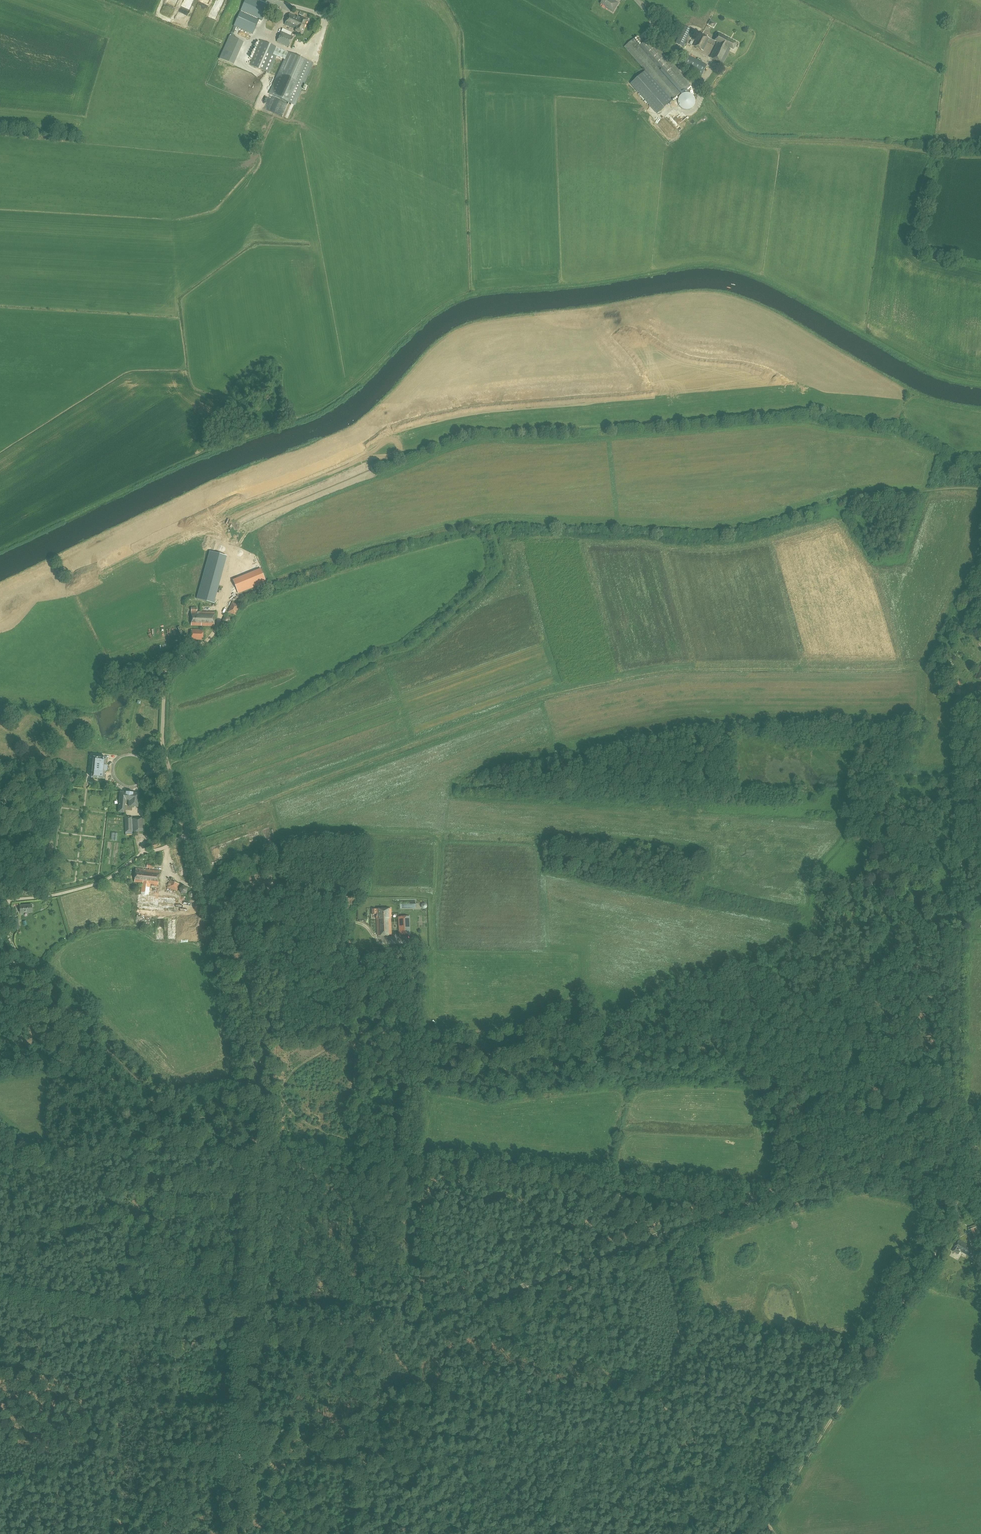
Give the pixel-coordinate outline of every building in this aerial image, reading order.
[(613,12),(619,3),(614,0),(603,0),(600,4),(606,7),(605,8),(613,12)] [(234,26),(253,34),(259,20),(240,12),(234,26)] [(295,30),(302,33),(307,20),(301,17),(301,18),(297,16),(290,13),(284,25),(295,30)] [(676,43),(683,47),(692,29),(684,25),(676,43)] [(277,42),(289,47),(294,37),(281,31),(277,42)] [(693,46),(703,51),(710,38),(699,33),(693,46)] [(709,57),(723,64),(731,48),(734,50),(737,43),(719,34),(715,41),(717,42),(709,57)] [(220,58),(234,64),(244,42),(229,35),(220,58)] [(624,47),(672,100),(691,84),(649,37),(640,45),(634,38),(624,47)] [(270,94),(294,104),(312,63),(260,40),(249,65),(277,77),(270,94)] [(683,66),(702,76),(707,65),(688,55),(683,66)] [(631,84),(657,114),(668,104),(641,75),(631,84)] [(678,100),(678,101),(679,102),(679,103),(679,104),(680,105),(680,106),(681,107),(682,108),(683,108),(684,109),(685,109),(686,109),(687,109),(688,109),(689,109),(690,109),(691,108),(692,108),(693,107),(694,106),(694,105),(695,105),(695,104),(695,103),(695,102),(696,101),(695,100),(695,99),(695,98),(695,97),(694,96),(693,95),(692,94),(691,93),(690,93),(689,92),(688,92),(687,92),(686,92),(685,93),(684,93),(683,93),(682,94),(681,95),(680,96),(679,97),(679,98),(679,99),(678,100)] [(668,130),(672,127),(667,120),(662,123),(668,130)] [(209,602),(222,555),(210,551),(197,599),(209,602)] [(228,612),(236,616),(240,605),(232,602),(228,612)] [(191,625),(214,626),(214,612),(197,612),(197,607),(192,607),(191,625)] [(191,640),(203,640),(203,629),(191,629),(191,640)] [(978,698),(980,691),(980,687),(978,685),(973,696),(978,698)] [(92,778),(104,779),(105,771),(106,771),(107,771),(107,767),(107,766),(106,766),(106,758),(94,757),(92,778)] [(118,812),(125,812),(126,800),(129,800),(129,806),(130,806),(138,807),(139,793),(120,791),(118,812)] [(125,817),(125,832),(144,832),(144,818),(132,819),(132,816),(125,817)] [(152,843),(154,849),(163,845),(161,840),(152,843)] [(137,908),(174,912),(176,898),(149,895),(150,893),(153,893),(154,884),(150,884),(151,883),(158,884),(159,871),(146,869),(144,869),(136,868),(135,882),(142,883),(141,894),(138,894),(137,908)] [(167,888),(177,891),(180,884),(169,880),(167,888)] [(179,889),(181,894),(186,893),(187,889),(183,886),(179,889)] [(20,905),(21,913),(32,912),(32,905),(20,905)] [(377,914),(377,935),(392,935),(391,918),(391,908),(372,909),(372,914),(377,914)] [(398,916),(399,934),(410,934),(410,916),(398,916)] [(19,928),(18,923),(15,924),(15,919),(11,919),(11,929),(19,928)] [(976,1233),(978,1232),(975,1224),(968,1227),(969,1229),(968,1230),(972,1240),(980,1237),(978,1234),(976,1235),(976,1233)] [(975,1252),(974,1251),(975,1250),(959,1240),(952,1250),(958,1254),(960,1251),(972,1258),(975,1252)] [(408,1471),(410,1479),(416,1477),(414,1469),(408,1471)]
